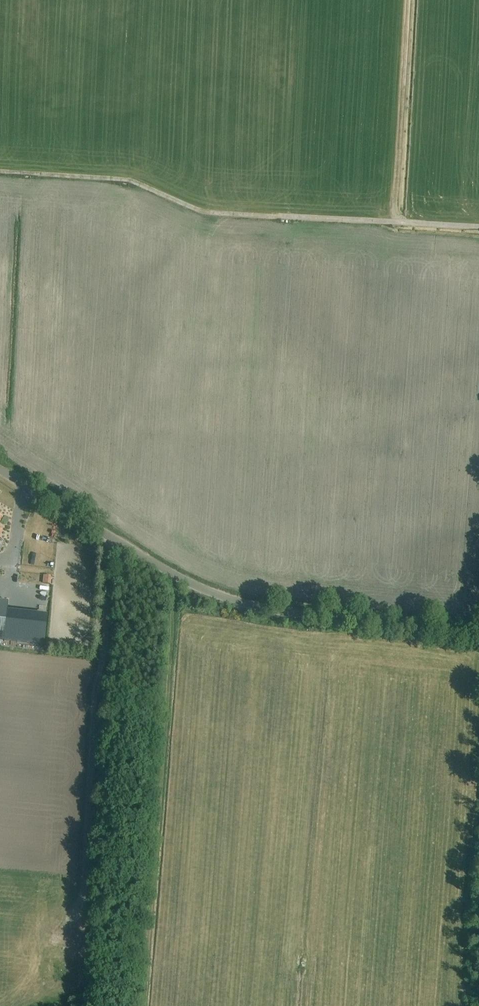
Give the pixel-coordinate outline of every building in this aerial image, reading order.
[(8,602),(0,601),(0,640),(4,640),(8,602)]
